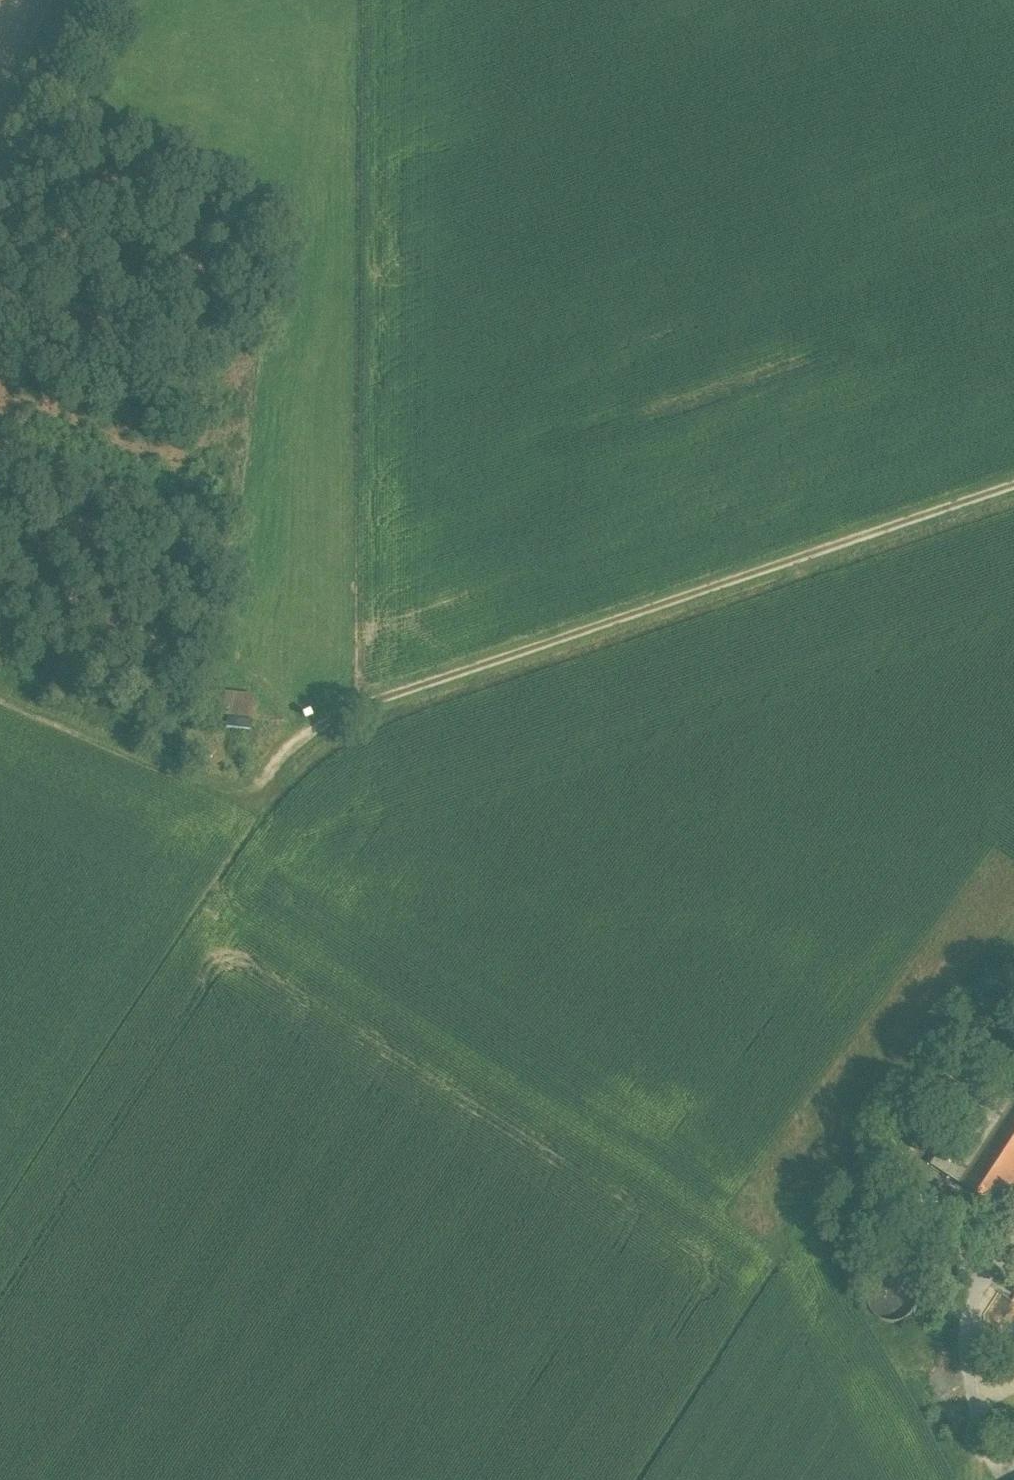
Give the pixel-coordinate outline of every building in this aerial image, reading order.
[(1002,1072),(1013,1080),(1013,1054),(1002,1072)] [(1013,1188),(1013,1102),(989,1085),(936,1164),(1001,1208),(1013,1188)]
